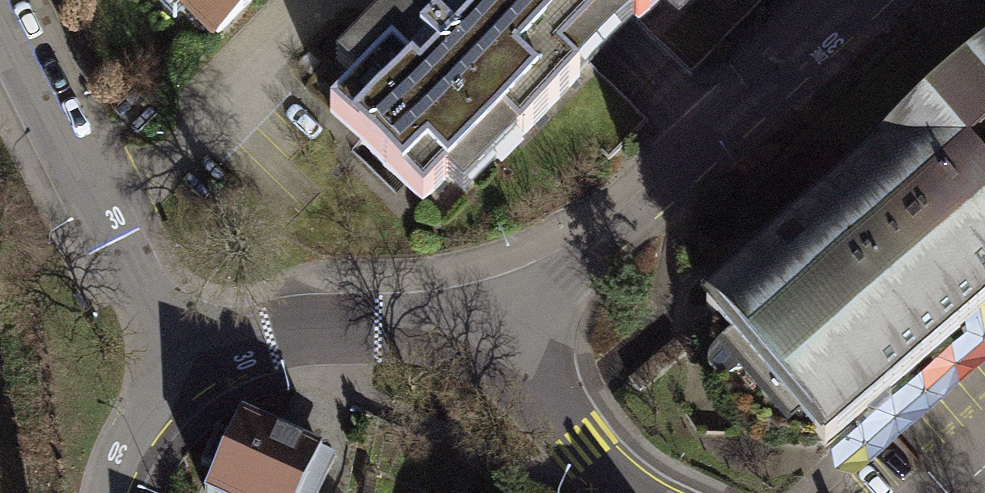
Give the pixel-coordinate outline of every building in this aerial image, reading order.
[(213,71),(281,0),(139,0),(213,71)] [(622,45),(575,0),(405,0),(366,40),(316,92),(338,112),(310,142),(407,236),(419,223),(435,238),(478,193),(488,203),(602,85),(592,76),(622,45)] [(622,45),(639,27),(658,44),(701,0),(575,0),(622,45)] [(711,315),(830,460),(984,327),(984,78),(711,315)] [(231,407),(195,486),(210,492),(304,492),(324,449),(231,407)]
